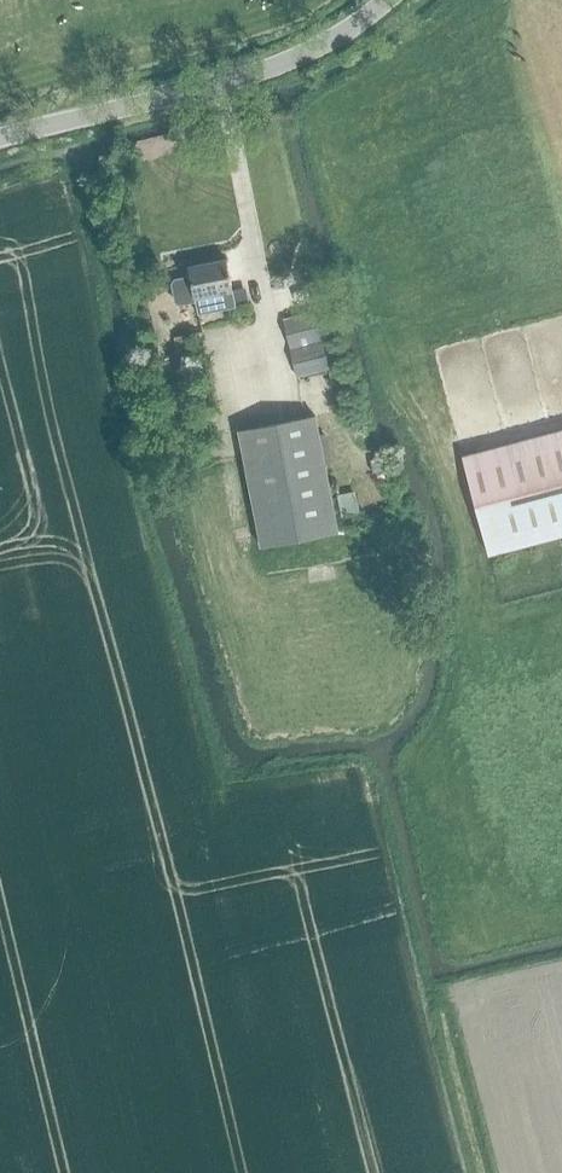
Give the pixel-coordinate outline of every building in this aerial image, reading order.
[(229,287),(224,262),(185,269),(187,278),(171,281),(168,285),(172,303),(176,306),(191,303),(193,312),(232,305),(229,287)] [(331,386),(312,308),(281,316),(295,377),(310,374),(314,390),(331,386)] [(312,419),(312,414),(234,429),(256,543),(334,528),(321,461),(330,459),(322,417),(312,419)] [(456,457),(484,560),(561,539),(561,428),(456,457)]
